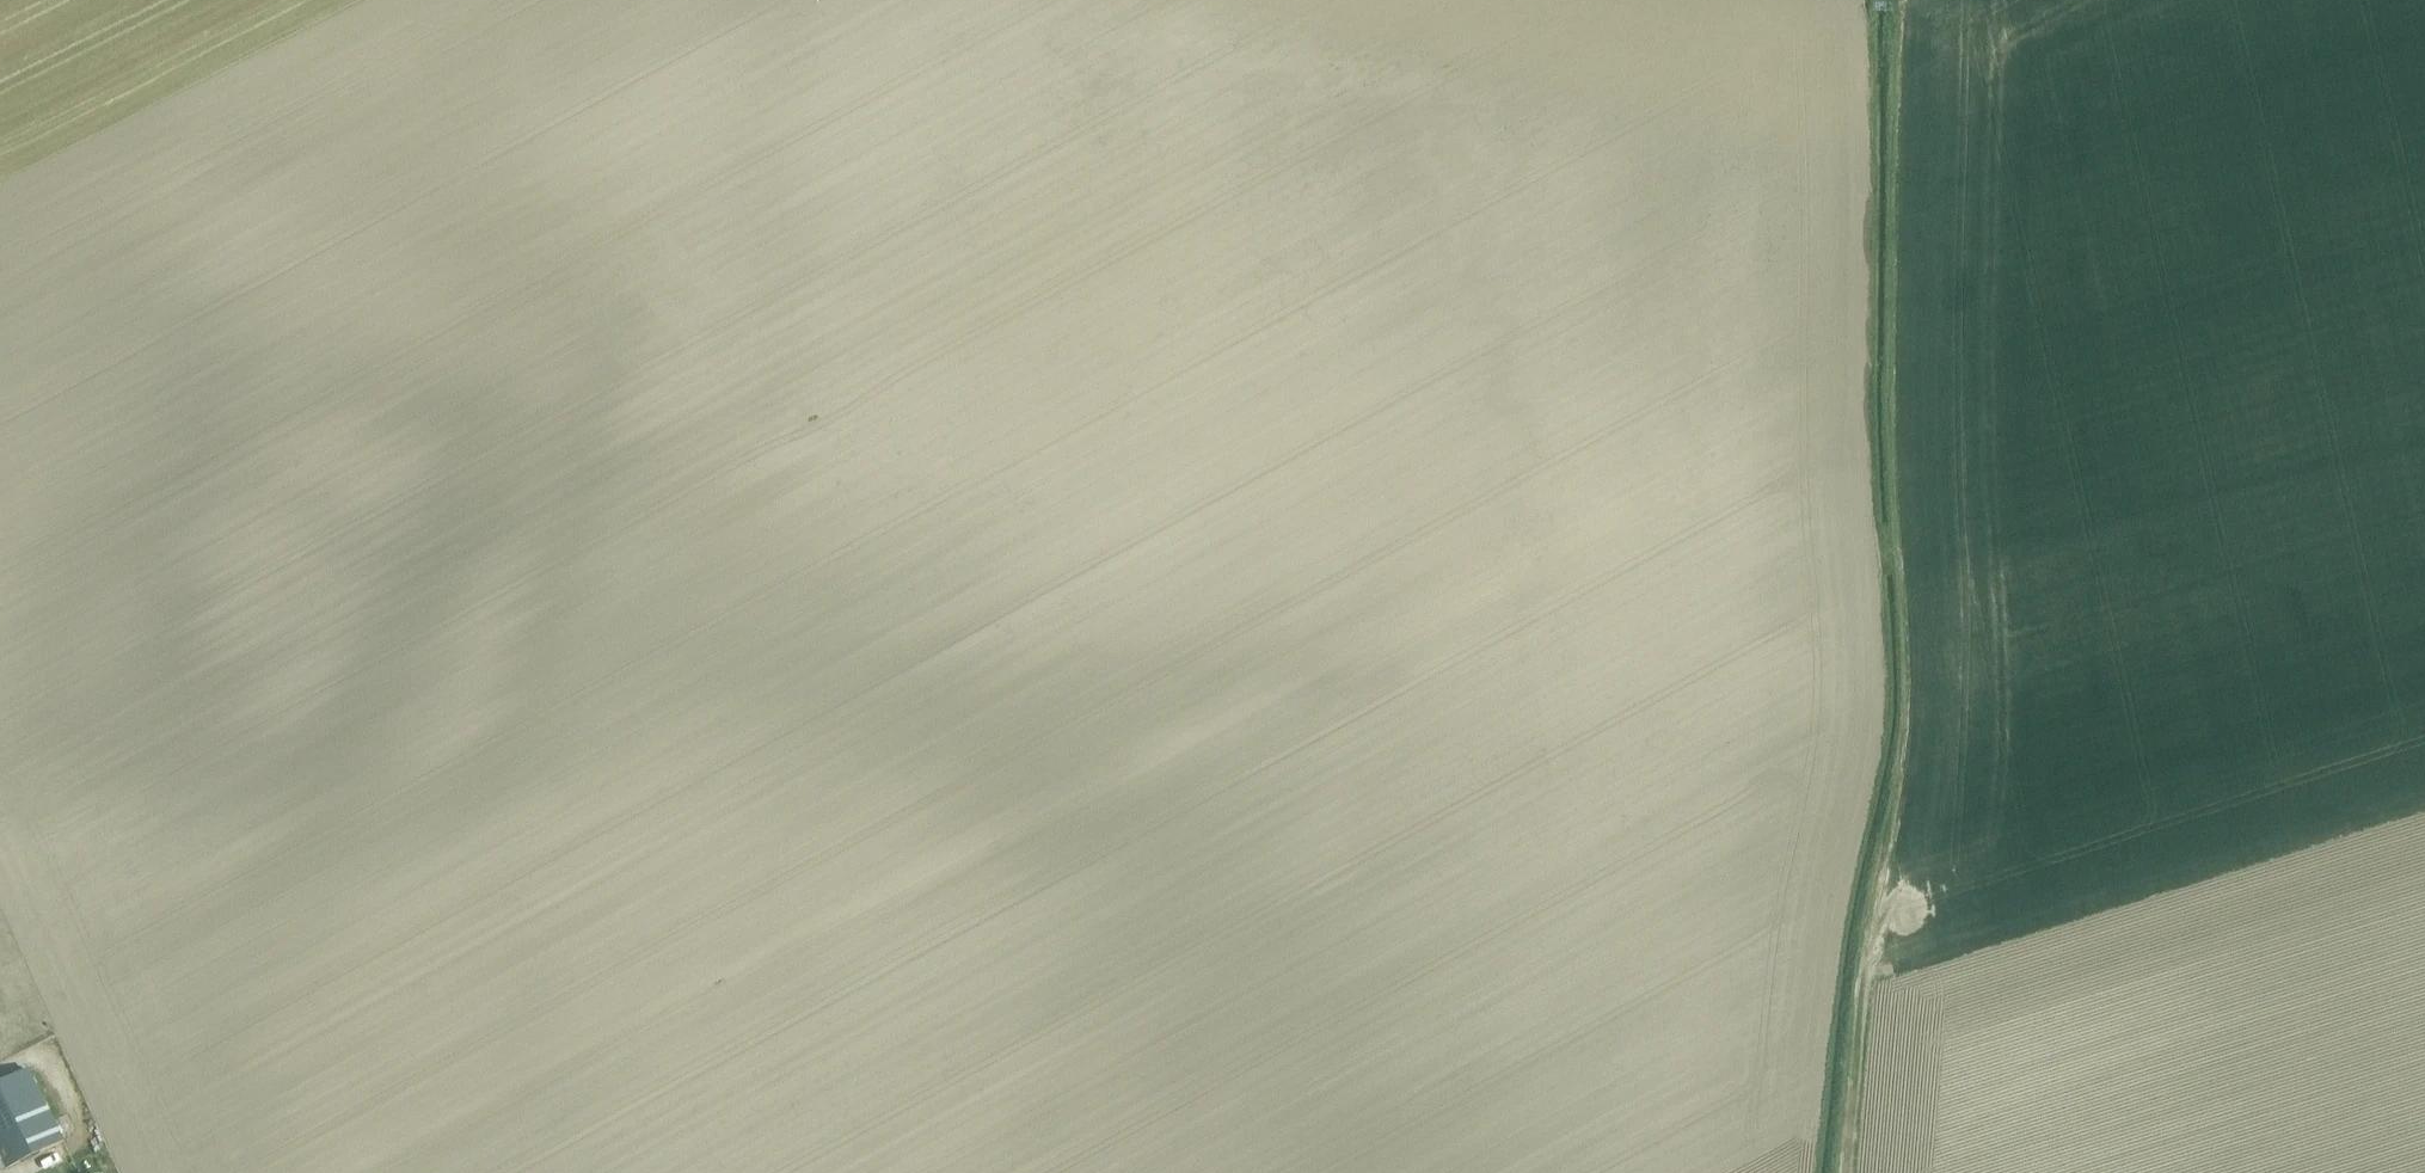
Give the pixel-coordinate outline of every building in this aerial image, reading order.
[(2,1171),(62,1142),(26,1070),(0,1083),(0,1172),(2,1171)]
